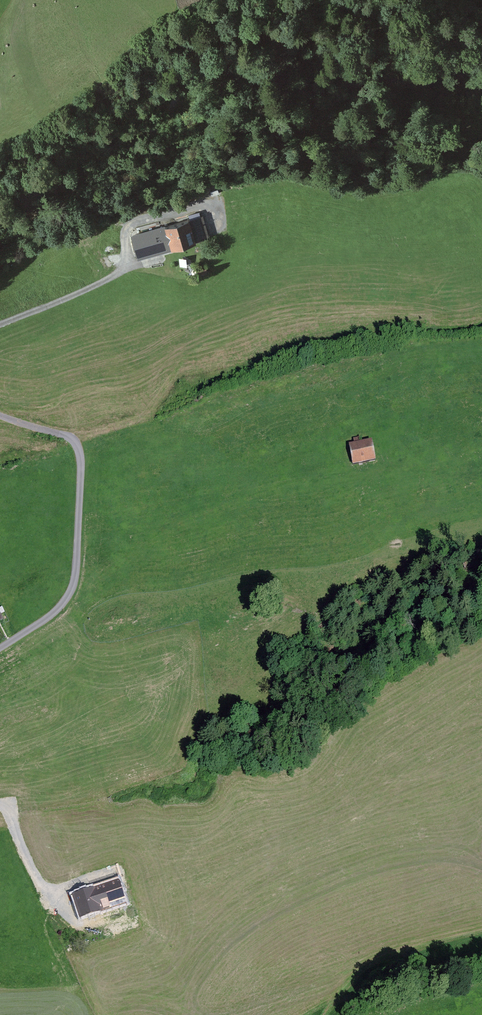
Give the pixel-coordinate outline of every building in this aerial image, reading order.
[(131,238),(137,260),(207,240),(200,218),(131,238)] [(345,448),(350,467),(372,461),(367,442),(345,448)] [(74,895),(81,916),(127,900),(119,879),(74,895)]
